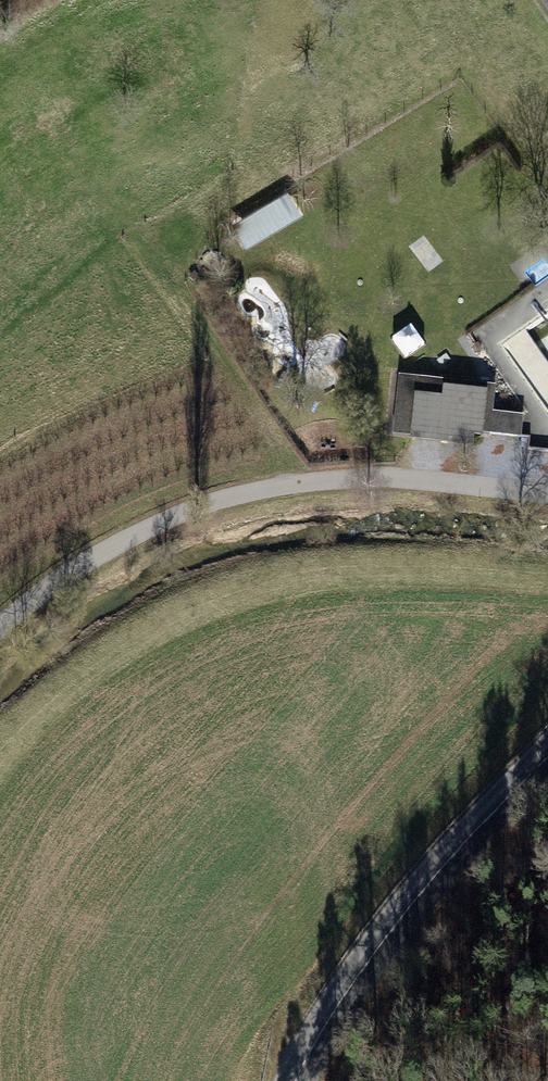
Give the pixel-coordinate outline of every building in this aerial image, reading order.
[(245,214),(259,243),(315,215),(301,186),(245,214)] [(388,337),(401,358),(427,342),(414,320),(388,337)] [(392,435),(412,437),(416,398),(444,401),(445,391),(485,395),(481,434),(489,435),(492,413),(493,414),(496,385),(398,375),(392,435)] [(444,401),(416,398),(412,437),(470,444),(472,433),(481,434),(485,395),(445,391),(444,401)] [(489,435),(521,437),(523,417),(493,414),(492,413),(489,435)]
